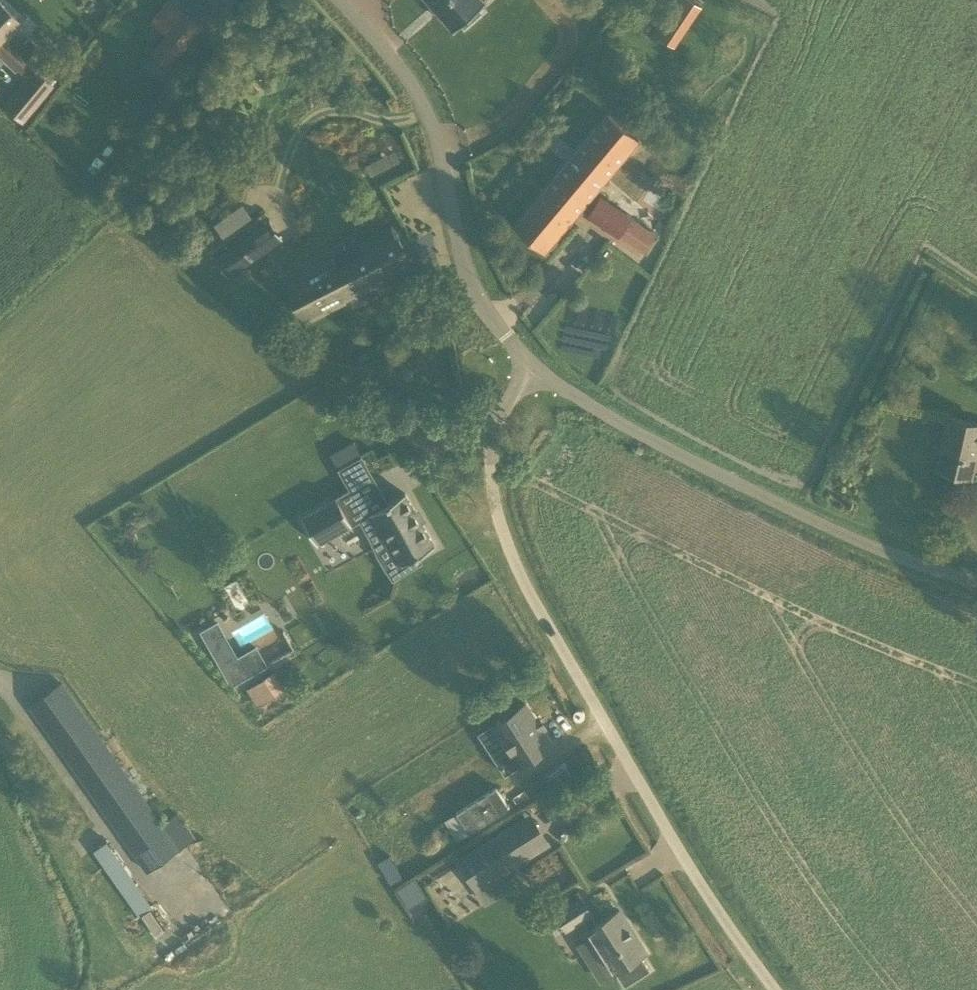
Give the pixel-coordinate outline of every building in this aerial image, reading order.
[(23,22),(0,0),(0,55),(16,70),(37,48),(27,39),(22,44),(11,33),(23,22)] [(480,12),(477,9),(486,2),(484,0),(429,0),(432,4),(433,4),(441,13),(440,13),(454,29),(462,22),(465,25),(480,12)] [(674,47),(701,8),(690,0),(674,0),(650,35),(657,40),(660,36),(674,47)] [(44,66),(38,72),(52,84),(53,83),(57,78),(44,66)] [(34,68),(12,93),(1,106),(21,123),(32,111),(54,86),(52,84),(38,72),(34,68)] [(515,226),(545,251),(640,138),(609,113),(598,126),(595,123),(548,179),(551,183),(515,226)] [(372,174),(389,166),(384,155),(367,164),(372,174)] [(217,222),(225,235),(257,214),(248,201),(217,222)] [(657,233),(630,215),(618,233),(645,251),(657,233)] [(379,273),(408,258),(403,247),(392,225),(360,241),(363,247),(335,261),(332,256),(287,279),(288,280),(299,275),(319,315),(309,320),(309,321),(347,302),(346,300),(356,294),(357,297),(384,283),(379,273)] [(250,232),(215,256),(216,257),(221,254),(233,272),(229,276),(229,277),(264,252),(250,232)] [(946,438),(939,468),(972,476),(976,454),(976,424),(947,416),(942,438),(946,438)] [(375,510),(361,485),(347,461),(341,464),(337,466),(351,491),(303,518),(318,544),(360,520),(370,515),(369,513),(375,510)] [(390,539),(404,563),(435,545),(405,493),(369,513),(385,541),(390,539)] [(239,659),(221,669),(231,686),(248,676),(239,659)] [(264,702),(274,696),(263,679),(253,685),(264,702)] [(148,872),(180,849),(163,826),(67,690),(38,709),(34,711),(148,872)] [(551,744),(541,730),(535,719),(525,704),(492,725),(518,765),(551,744)] [(458,860),(477,889),(531,854),(513,825),(458,860)] [(110,839),(95,850),(141,915),(156,905),(110,839)] [(558,849),(550,856),(562,872),(571,865),(558,849)] [(390,855),(378,862),(389,882),(390,884),(402,878),(390,855)] [(409,908),(426,897),(415,878),(397,888),(409,908)] [(588,930),(591,935),(576,945),(600,982),(616,971),(625,985),(650,969),(642,955),(647,952),(620,910),(598,924),(591,913),(592,913),(582,897),(557,914),(567,929),(582,919),(589,929),(588,930)] [(161,935),(178,919),(172,912),(154,929),(161,935)]
